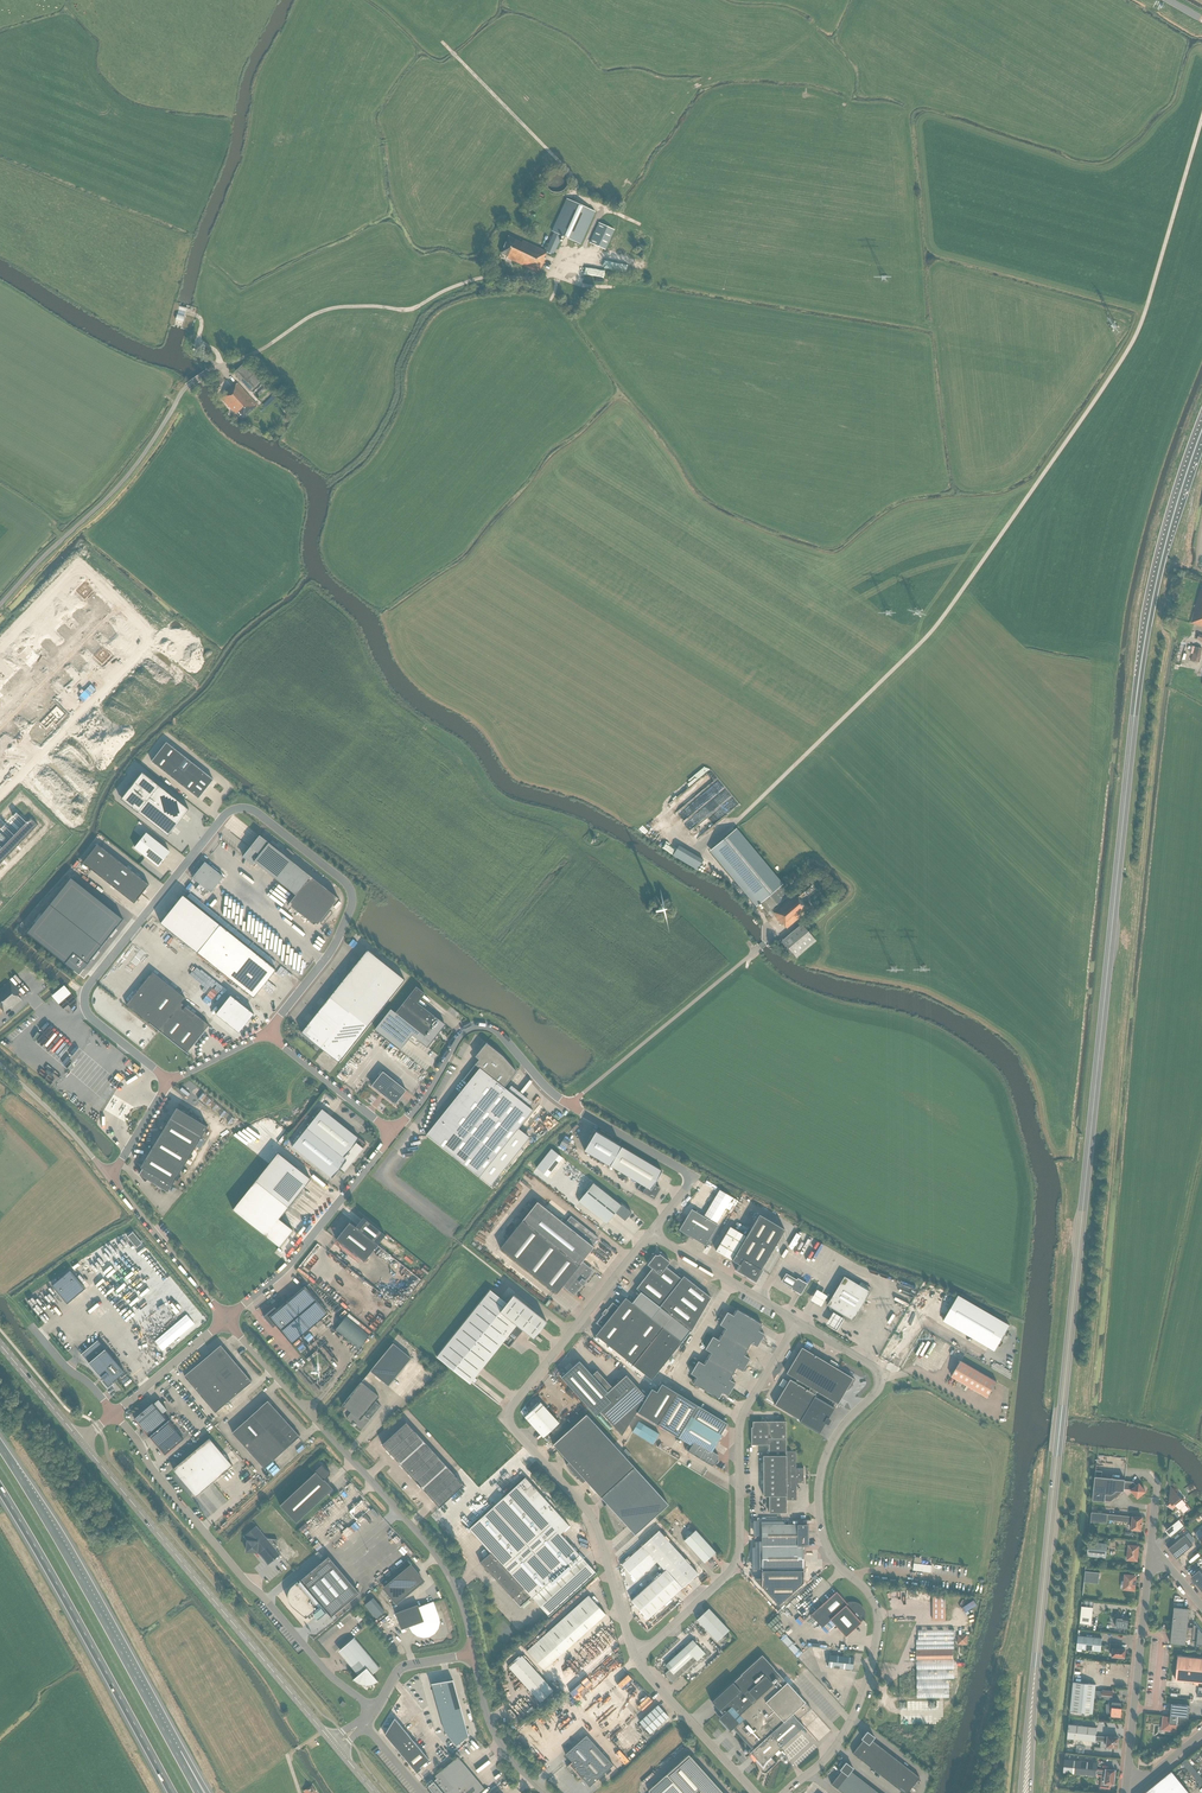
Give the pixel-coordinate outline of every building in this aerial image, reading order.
[(580,244),(595,212),(567,199),(552,231),(554,232),(545,251),(523,241),(522,243),(509,236),(506,242),(503,247),(501,253),(508,256),(507,258),(530,269),(529,273),(536,276),(538,273),(539,273),(545,259),(544,258),(547,252),(553,255),(562,236),(580,244)] [(605,250),(614,230),(599,223),(590,242),(605,250)] [(179,310),(176,320),(183,322),(186,311),(179,310)] [(268,384),(247,361),(233,373),(250,391),(251,390),(256,396),(258,398),(270,386),(268,384)] [(242,420),(258,406),(237,383),(233,388),(232,387),(220,397),(236,414),(237,414),(242,420)] [(1201,589),(1191,623),(1201,626),(1201,589)] [(1195,647),(1191,646),(1189,653),(1193,654),(1191,660),(1198,663),(1201,650),(1201,649),(1195,646),(1195,647)] [(55,712),(34,733),(44,742),(51,735),(50,734),(53,731),(54,732),(64,722),(55,712)] [(166,743),(152,762),(198,798),(213,780),(166,743)] [(123,798),(122,798),(122,799),(123,800),(168,836),(189,809),(143,774),(143,773),(142,773),(142,774),(134,783),(135,784),(130,789),(123,798)] [(38,824),(31,818),(27,822),(14,835),(2,848),(0,850),(0,864),(38,824)] [(735,830),(711,850),(722,863),(758,905),(760,903),(768,912),(770,910),(782,925),(783,924),(787,928),(811,907),(804,898),(814,889),(809,883),(795,894),(794,892),(790,896),(781,885),(746,843),(735,830)] [(146,833),(135,847),(158,866),(170,852),(165,848),(146,833)] [(260,835),(243,856),(252,864),(254,862),(296,895),(288,904),(316,927),(339,899),(311,876),(260,835)] [(98,844),(83,863),(134,904),(149,885),(98,844)] [(704,860),(679,846),(673,855),(698,870),(704,860)] [(211,893),(224,877),(205,862),(192,878),(211,893)] [(74,875),(30,930),(82,971),(126,916),(74,875)] [(246,877),(245,878),(256,888),(257,886),(246,877)] [(208,890),(200,884),(195,889),(203,896),(208,890)] [(183,895),(161,924),(254,998),(276,970),(183,895)] [(782,945),(787,951),(791,955),(793,953),(797,957),(816,940),(802,924),(783,941),(780,937),(774,943),(779,948),(782,945)] [(405,980),(367,950),(302,1033),(339,1063),(405,980)] [(153,972),(126,1005),(187,1053),(191,1048),(191,1047),(196,1042),(199,1037),(204,1032),(205,1031),(204,1031),(209,1025),(195,1014),(195,1013),(195,1014),(191,1011),(191,1010),(190,1010),(186,1007),(186,1006),(181,1003),(185,998),(153,972)] [(5,1013),(12,1008),(22,1000),(18,996),(20,994),(10,981),(0,990),(0,1006),(5,1013)] [(28,994),(34,989),(28,982),(22,987),(28,994)] [(391,1009),(375,1029),(401,1050),(412,1035),(427,1047),(445,1024),(417,1003),(425,993),(416,987),(395,1013),(391,1009)] [(57,995),(62,1001),(70,993),(65,988),(57,995)] [(254,1014),(231,995),(216,1014),(239,1033),(254,1014)] [(70,996),(65,1001),(70,1005),(74,1000),(70,996)] [(486,1043),(475,1057),(479,1060),(476,1065),(480,1068),(426,1135),(491,1186),(530,1137),(518,1128),(533,1110),(504,1088),(510,1081),(508,1079),(509,1077),(510,1078),(517,1072),(501,1055),(486,1043)] [(78,1072),(85,1059),(82,1057),(74,1070),(78,1072)] [(395,1104),(406,1090),(383,1072),(372,1086),(395,1104)] [(102,1089),(91,1107),(103,1115),(113,1101),(115,1103),(117,1099),(102,1089)] [(204,1105),(230,1125),(235,1118),(209,1098),(204,1105)] [(148,1180),(168,1192),(208,1127),(177,1108),(141,1167),(143,1169),(139,1174),(145,1182),(148,1180)] [(366,1144),(322,1109),(292,1146),(332,1178),(340,1168),(345,1172),(366,1144)] [(662,1171),(595,1132),(584,1151),(640,1184),(637,1190),(653,1199),(660,1188),(654,1185),(662,1171)] [(562,1158),(552,1149),(537,1168),(547,1176),(562,1158)] [(278,1153),(233,1210),(280,1247),(293,1230),(279,1219),(311,1179),(278,1153)] [(593,1183),(578,1202),(606,1224),(616,1212),(624,1218),(629,1212),(630,1213),(631,1212),(622,1204),(621,1205),(593,1183)] [(571,1217),(565,1224),(537,1202),(500,1249),(557,1294),(563,1286),(571,1293),(573,1294),(575,1293),(576,1292),(582,1285),(583,1286),(586,1282),(585,1281),(591,1274),(592,1272),(591,1270),(590,1269),(582,1262),(594,1247),(592,1246),(598,1238),(571,1217)] [(705,1246),(717,1225),(691,1209),(679,1230),(705,1246)] [(759,1215),(732,1260),(739,1265),(736,1271),(756,1283),(763,1271),(761,1269),(785,1230),(759,1215)] [(349,1223),(336,1239),(364,1262),(378,1245),(385,1235),(363,1217),(355,1227),(349,1223)] [(745,1236),(730,1227),(716,1251),(731,1260),(745,1236)] [(641,1292),(632,1303),(681,1343),(690,1331),(691,1332),(711,1298),(684,1276),(681,1279),(666,1267),(670,1262),(660,1254),(656,1256),(655,1255),(647,1265),(652,1269),(636,1289),(641,1292)] [(52,1286),(67,1304),(86,1289),(70,1270),(52,1286)] [(796,1280),(786,1274),(782,1281),(792,1287),(791,1289),(801,1295),(807,1284),(797,1278),(796,1280)] [(518,1281),(523,1286),(528,1281),(523,1276),(518,1281)] [(859,1285),(844,1276),(839,1284),(841,1285),(833,1297),(832,1296),(829,1302),(828,1302),(828,1303),(829,1305),(829,1307),(830,1308),(830,1309),(831,1310),(831,1311),(832,1312),(833,1313),(834,1314),(835,1315),(836,1315),(838,1317),(839,1317),(840,1318),(841,1318),(842,1318),(843,1319),(844,1319),(846,1319),(848,1319),(849,1319),(851,1319),(853,1318),(854,1318),(855,1318),(855,1317),(858,1312),(857,1311),(864,1299),(865,1299),(870,1292),(869,1291),(871,1288),(861,1282),(859,1285)] [(918,1286),(919,1283),(909,1280),(908,1283),(900,1280),(896,1292),(910,1296),(911,1293),(913,1294),(915,1285),(918,1286)] [(328,1313),(305,1286),(277,1309),(275,1307),(263,1316),(273,1327),(276,1325),(292,1344),(293,1343),(327,1315),(328,1313)] [(547,1322),(514,1295),(507,1304),(490,1290),(437,1357),(470,1384),(503,1342),(509,1347),(523,1330),(534,1339),(547,1322)] [(893,1293),(890,1299),(904,1306),(907,1300),(893,1293)] [(958,1295),(943,1321),(995,1351),(1010,1325),(958,1295)] [(632,1303),(626,1298),(618,1307),(613,1304),(612,1304),(597,1322),(597,1323),(597,1324),(602,1328),(596,1335),(652,1380),(681,1343),(632,1303)] [(762,1325),(737,1310),(734,1316),(727,1312),(720,1325),(726,1329),(719,1340),(713,1337),(705,1349),(712,1353),(704,1365),(698,1361),(691,1374),(697,1377),(693,1384),(718,1398),(722,1392),(728,1396),(735,1383),(729,1380),(736,1368),(742,1371),(750,1359),(744,1355),(751,1343),(757,1347),(764,1334),(758,1331),(762,1325)] [(370,1335),(346,1316),(335,1330),(359,1348),(370,1335)] [(98,1340),(81,1354),(101,1377),(102,1377),(103,1379),(102,1380),(108,1388),(114,1383),(113,1382),(125,1372),(98,1340)] [(392,1343),(370,1371),(388,1385),(411,1358),(392,1343)] [(225,1350),(221,1345),(211,1353),(210,1352),(207,1355),(208,1356),(202,1361),(201,1360),(198,1363),(198,1364),(184,1376),(215,1412),(251,1382),(251,1381),(252,1380),(249,1377),(248,1378),(243,1372),(244,1371),(241,1368),(240,1369),(235,1363),(236,1362),(234,1359),(233,1359),(228,1354),(229,1353),(226,1350),(225,1350)] [(802,1348),(786,1373),(810,1388),(808,1390),(790,1379),(774,1405),(800,1420),(800,1421),(819,1433),(826,1421),(827,1422),(829,1420),(827,1419),(834,1407),(833,1407),(835,1403),(838,1404),(841,1399),(838,1397),(841,1392),(844,1391),(848,1390),(850,1387),(855,1379),(853,1378),(848,1375),(849,1373),(844,1370),(843,1372),(802,1348)] [(579,1361),(561,1377),(596,1415),(600,1411),(622,1435),(637,1412),(646,1397),(626,1375),(613,1388),(597,1371),(592,1375),(579,1361)] [(997,1382),(961,1361),(951,1377),(988,1398),(997,1382)] [(787,1381),(783,1379),(779,1385),(783,1388),(787,1381)] [(361,1382),(342,1405),(351,1412),(347,1417),(362,1429),(381,1405),(376,1401),(379,1397),(361,1382)] [(646,1397),(637,1412),(694,1447),(690,1453),(712,1466),(718,1455),(712,1451),(722,1435),(721,1435),(728,1424),(662,1384),(657,1392),(652,1389),(646,1397)] [(268,1401),(232,1433),(264,1468),(300,1436),(268,1401)] [(165,1454),(183,1439),(153,1403),(134,1418),(165,1454)] [(541,1403),(525,1417),(544,1438),(560,1423),(541,1403)] [(605,1502),(639,1472),(587,1415),(553,1445),(569,1462),(566,1465),(583,1483),(585,1480),(605,1502)] [(751,1427),(751,1429),(751,1445),(769,1445),(769,1456),(763,1456),(763,1496),(769,1496),(769,1513),(787,1513),(787,1500),(797,1500),(796,1483),(803,1483),(803,1484),(804,1484),(803,1467),(803,1468),(796,1468),(796,1451),(786,1451),(786,1421),(753,1422),(753,1427),(751,1427)] [(464,1485),(406,1422),(382,1444),(439,1507),(464,1485)] [(643,1424),(637,1435),(653,1444),(659,1434),(643,1424)] [(210,1437),(174,1468),(193,1491),(201,1491),(233,1465),(210,1437)] [(267,1471),(274,1477),(280,1470),(273,1464),(267,1471)] [(329,1476),(331,1473),(326,1470),(322,1465),(315,1471),(316,1472),(280,1505),(297,1523),(333,1489),(325,1480),(329,1476)] [(1098,1471),(1096,1471),(1093,1501),(1093,1500),(1105,1501),(1105,1500),(1111,1501),(1116,1497),(1117,1498),(1119,1496),(1118,1495),(1123,1491),(1124,1491),(1124,1489),(1131,1489),(1131,1490),(1138,1498),(1146,1492),(1139,1483),(1136,1485),(1134,1482),(1125,1481),(1125,1480),(1102,1477),(1102,1471),(1098,1471)] [(668,1504),(639,1472),(605,1502),(607,1504),(604,1506),(617,1535),(627,1526),(635,1535),(668,1504)] [(596,1573),(579,1554),(561,1534),(569,1526),(554,1509),(557,1507),(550,1500),(548,1502),(526,1477),(469,1529),(491,1552),(480,1562),(521,1607),(532,1597),(549,1616),(596,1573)] [(347,1498),(358,1487),(351,1480),(340,1491),(347,1498)] [(1180,1498),(1175,1491),(1171,1487),(1171,1486),(1169,1501),(1170,1501),(1171,1503),(1167,1506),(1172,1510),(1176,1506),(1179,1509),(1180,1509),(1184,1513),(1189,1509),(1185,1504),(1186,1504),(1182,1499),(1181,1500),(1180,1499),(1180,1498)] [(348,1508),(356,1518),(373,1505),(365,1495),(348,1508)] [(1141,1531),(1142,1517),(1133,1516),(1133,1517),(1108,1514),(1092,1512),(1092,1506),(1090,1522),(1107,1523),(1107,1520),(1132,1523),(1131,1530),(1141,1531)] [(1184,1526),(1179,1520),(1166,1530),(1171,1536),(1184,1526)] [(803,1546),(803,1525),(803,1524),(761,1525),(762,1546),(762,1579),(758,1579),(756,1581),(778,1605),(803,1583),(803,1580),(803,1546)] [(267,1539),(257,1526),(244,1536),(248,1541),(247,1551),(257,1552),(268,1565),(280,1555),(277,1550),(278,1540),(267,1539)] [(393,1526),(386,1531),(399,1546),(405,1541),(393,1526)] [(659,1530),(622,1564),(636,1580),(657,1562),(665,1570),(631,1601),(648,1619),(698,1574),(659,1530)] [(716,1552),(696,1530),(684,1541),(704,1563),(716,1552)] [(1177,1559),(1193,1545),(1185,1535),(1168,1549),(1177,1559)] [(1087,1556),(1106,1558),(1108,1544),(1089,1542),(1089,1536),(1087,1559),(1087,1556)] [(317,1548),(323,1544),(318,1538),(313,1543),(317,1548)] [(1127,1560),(1137,1561),(1138,1547),(1129,1546),(1127,1560)] [(359,1593),(328,1556),(301,1580),(300,1579),(299,1580),(301,1581),(298,1583),(298,1582),(293,1586),(292,1587),(292,1588),(291,1588),(291,1589),(290,1590),(290,1591),(289,1592),(289,1593),(289,1594),(289,1595),(289,1596),(289,1597),(289,1598),(289,1599),(289,1600),(289,1601),(290,1602),(290,1603),(291,1604),(292,1605),(293,1606),(307,1618),(314,1611),(319,1616),(321,1615),(322,1616),(324,1613),(323,1612),(325,1610),(332,1618),(331,1617),(359,1593)] [(931,1572),(932,1565),(914,1563),(913,1570),(931,1572)] [(1083,1595),(1085,1582),(1098,1583),(1098,1584),(1099,1584),(1100,1572),(1100,1573),(1086,1571),(1086,1565),(1083,1595)] [(423,1580),(411,1566),(384,1588),(396,1602),(423,1580)] [(1199,1572),(1192,1578),(1201,1590),(1201,1575),(1199,1572)] [(1121,1581),(1125,1581),(1124,1588),(1134,1589),(1135,1576),(1126,1575),(1125,1576),(1122,1576),(1121,1581)] [(846,1603),(836,1592),(811,1615),(822,1627),(830,1620),(846,1637),(864,1620),(864,1621),(865,1621),(864,1620),(864,1619),(864,1618),(865,1617),(865,1616),(865,1615),(865,1614),(865,1613),(864,1612),(864,1611),(864,1610),(863,1609),(863,1608),(862,1608),(862,1607),(861,1606),(860,1606),(860,1605),(859,1604),(858,1604),(857,1604),(857,1603),(856,1603),(855,1603),(854,1602),(853,1602),(852,1602),(851,1602),(850,1602),(849,1602),(848,1603),(847,1602),(846,1603)] [(606,1614),(589,1595),(527,1651),(544,1670),(606,1614)] [(946,1621),(946,1596),(933,1596),(933,1621),(946,1621)] [(373,1598),(365,1605),(376,1618),(385,1611),(373,1598)] [(1091,1625),(1093,1607),(1082,1606),(1082,1601),(1079,1624),(1091,1625)] [(418,1604),(395,1613),(401,1630),(410,1627),(413,1632),(418,1635),(423,1637),(429,1636),(434,1633),(438,1628),(439,1622),(438,1617),(433,1602),(434,1602),(419,1607),(418,1604)] [(1194,1623),(1193,1628),(1188,1627),(1189,1609),(1174,1607),(1170,1644),(1186,1645),(1186,1639),(1192,1640),(1192,1643),(1192,1641),(1197,1642),(1196,1646),(1201,1647),(1201,1633),(1196,1626),(1194,1626),(1194,1623)] [(709,1608),(697,1620),(717,1641),(729,1630),(709,1608)] [(1116,1628),(1127,1629),(1128,1620),(1123,1620),(1123,1619),(1117,1618),(1116,1628)] [(1079,1630),(1076,1654),(1077,1649),(1101,1651),(1102,1638),(1078,1636),(1079,1630)] [(968,1645),(968,1634),(958,1634),(958,1645),(968,1645)] [(372,1674),(379,1668),(354,1638),(340,1649),(360,1673),(353,1679),(353,1680),(354,1679),(355,1680),(356,1681),(357,1682),(358,1683),(360,1683),(361,1684),(362,1684),(363,1684),(364,1685),(365,1685),(367,1685),(368,1685),(369,1685),(371,1684),(372,1684),(373,1684),(374,1683),(375,1683),(376,1682),(377,1681),(378,1682),(378,1681),(372,1674)] [(673,1682),(705,1653),(693,1640),(665,1665),(670,1669),(665,1673),(666,1674),(666,1677),(669,1681),(672,1681),(673,1682)] [(841,1648),(853,1649),(854,1642),(845,1641),(845,1643),(841,1643),(841,1648)] [(1112,1657),(1125,1658),(1125,1650),(1118,1649),(1119,1644),(1110,1643),(1109,1651),(1113,1652),(1112,1657)] [(953,1650),(917,1650),(918,1659),(953,1658),(953,1650)] [(554,1691),(522,1655),(509,1667),(540,1703),(554,1691)] [(762,1655),(711,1701),(753,1747),(749,1751),(748,1752),(745,1748),(742,1750),(746,1757),(752,1754),(754,1757),(755,1756),(757,1758),(756,1760),(762,1771),(762,1772),(766,1773),(777,1762),(776,1763),(770,1757),(804,1726),(798,1720),(811,1708),(811,1709),(811,1708),(787,1682),(786,1682),(762,1655)] [(852,1670),(853,1657),(847,1657),(829,1655),(828,1667),(846,1669),(852,1670)] [(1178,1656),(1176,1680),(1195,1682),(1195,1684),(1197,1685),(1198,1682),(1201,1683),(1201,1659),(1178,1656)] [(639,1684),(620,1664),(617,1668),(633,1684),(630,1687),(642,1699),(638,1702),(643,1707),(653,1697),(646,1690),(643,1693),(637,1686),(639,1684)] [(583,1674),(568,1688),(573,1693),(588,1679),(583,1674)] [(453,1680),(431,1684),(445,1731),(456,1745),(468,1736),(469,1736),(453,1680)] [(1111,1713),(1111,1717),(1121,1718),(1122,1708),(1120,1708),(1121,1703),(1118,1703),(1119,1698),(1111,1697),(1111,1696),(1112,1696),(1113,1692),(1103,1691),(1102,1692),(1095,1691),(1096,1684),(1073,1682),(1070,1712),(1093,1714),(1094,1699),(1109,1700),(1108,1704),(1106,1704),(1106,1714),(1111,1713)] [(1188,1718),(1190,1705),(1189,1705),(1189,1706),(1172,1704),(1172,1703),(1170,1717),(1163,1716),(1162,1730),(1176,1732),(1176,1725),(1178,1725),(1178,1724),(1177,1724),(1178,1716),(1188,1717),(1188,1718)] [(669,1717),(658,1705),(640,1722),(641,1724),(639,1726),(647,1736),(650,1733),(669,1717)] [(429,1760),(395,1718),(385,1735),(417,1773),(422,1769),(420,1767),(429,1760)] [(1108,1737),(1096,1736),(1097,1727),(1069,1724),(1067,1738),(1095,1741),(1096,1741),(1101,1741),(1100,1747),(1107,1747),(1118,1748),(1118,1738),(1108,1737)] [(853,1753),(904,1792),(907,1792),(920,1777),(872,1740),(874,1737),(867,1731),(861,1739),(863,1740),(853,1753)] [(589,1786),(613,1765),(586,1735),(565,1754),(572,1762),(567,1767),(572,1772),(574,1770),(589,1786)] [(689,1754),(648,1791),(650,1792),(723,1792),(689,1754)] [(471,1773),(458,1757),(435,1776),(437,1779),(428,1786),(433,1792),(447,1792),(471,1773)] [(1115,1770),(1106,1769),(1106,1771),(1097,1770),(1097,1763),(1065,1759),(1064,1773),(1096,1776),(1096,1775),(1106,1776),(1105,1783),(1114,1784),(1115,1770)] [(1194,1768),(1187,1759),(1185,1761),(1192,1770),(1194,1768)] [(842,1792),(878,1792),(851,1771),(853,1768),(846,1762),(842,1767),(844,1769),(831,1784),(842,1792)] [(502,1781),(508,1775),(504,1771),(498,1777),(502,1781)] [(1172,1771),(1145,1792),(1189,1792),(1172,1771)] [(471,1773),(447,1792),(480,1792),(485,1789),(471,1773)]
